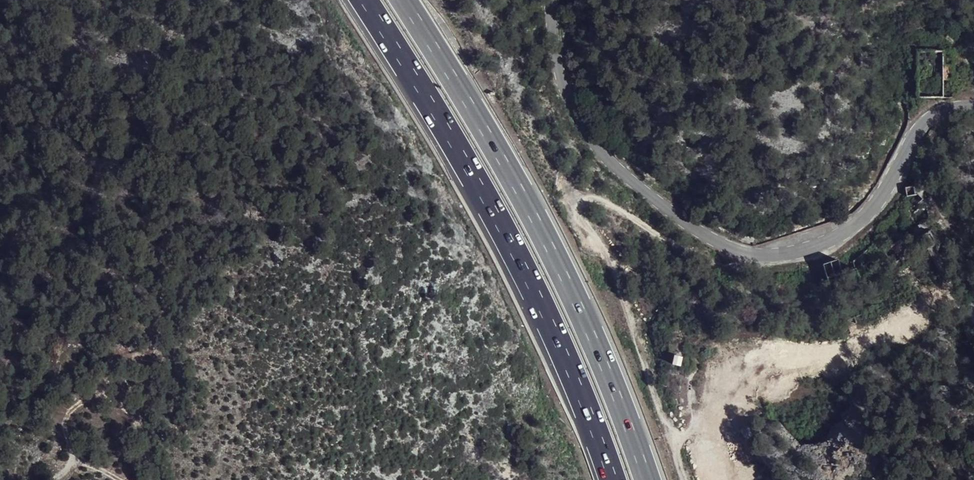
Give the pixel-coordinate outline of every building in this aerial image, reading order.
[(907,197),(926,194),(923,177),(916,178),(913,188),(906,189),(907,197)] [(925,253),(937,246),(931,234),(918,242),(925,253)] [(897,274),(906,267),(900,259),(891,265),(897,274)] [(671,366),(679,366),(681,358),(674,355),(671,366)]
